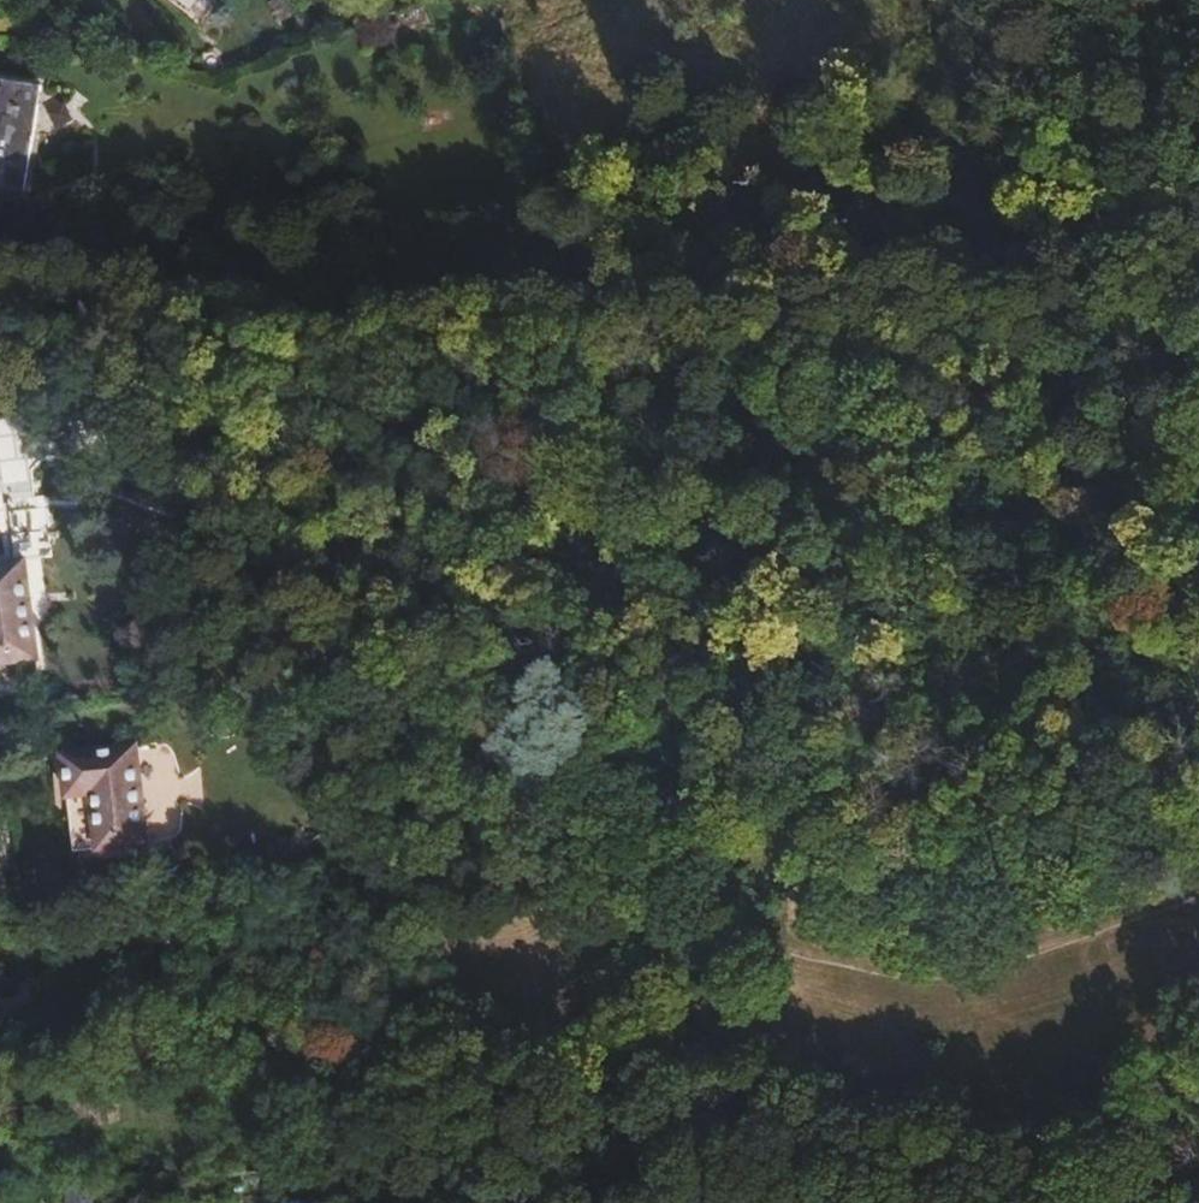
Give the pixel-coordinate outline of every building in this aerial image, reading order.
[(193,9),(199,0),(181,0),(193,9)] [(394,15),(382,18),(384,27),(396,25),(394,15)] [(0,81),(0,190),(19,194),(40,89),(0,81)] [(0,561),(0,662),(34,657),(19,558),(0,561)] [(132,742),(59,752),(73,850),(145,841),(132,742)] [(109,1199),(109,1183),(98,1184),(99,1199),(109,1199)]
